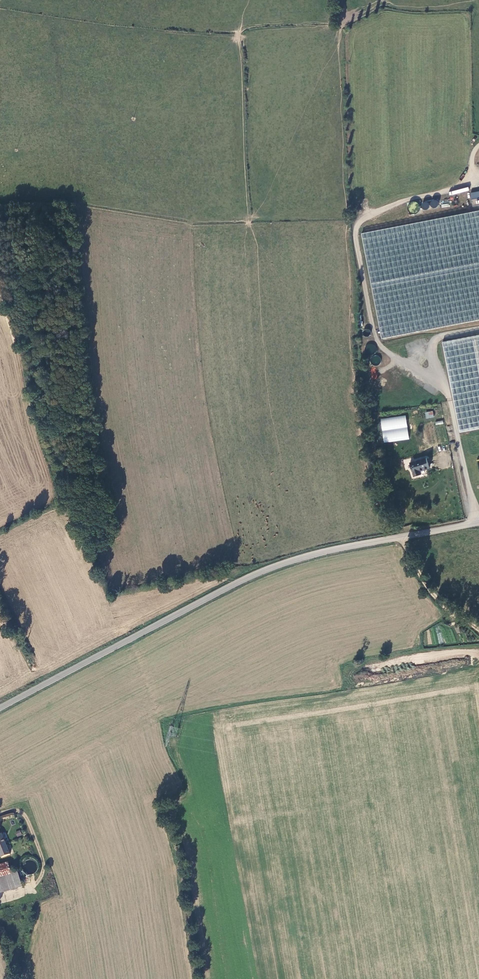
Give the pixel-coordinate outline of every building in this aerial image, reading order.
[(427,210),(430,205),(435,208),(439,203),(432,198),(428,204),(424,201),(421,206),(427,210)] [(478,322),(478,213),(354,240),(376,344),(478,322)] [(437,346),(456,436),(478,431),(478,337),(437,346)] [(376,365),(381,359),(375,354),(370,360),(376,365)] [(383,442),(409,440),(406,416),(380,418),(383,442)] [(424,457),(406,463),(411,477),(418,474),(416,470),(422,468),(427,467),(424,457)] [(2,834),(0,834),(0,854),(2,858),(10,855),(2,834)] [(22,884),(17,871),(11,873),(8,863),(0,866),(0,891),(22,884)]
